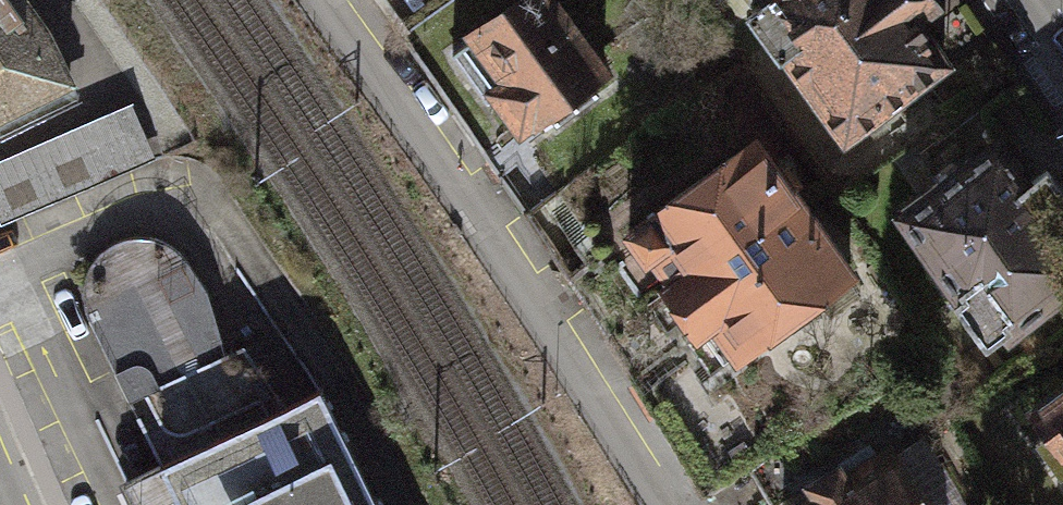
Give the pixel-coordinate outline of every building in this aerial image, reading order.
[(81,101),(74,92),(13,0),(0,0),(0,142),(81,101)] [(413,30),(452,0),(391,0),(413,30)] [(459,45),(529,151),(620,92),(560,0),(528,0),(459,45)] [(926,0),(789,0),(756,24),(860,166),(982,76),(926,0)] [(155,157),(133,103),(0,157),(0,220),(155,157)] [(900,219),(980,342),(1062,289),(1062,174),(1035,132),(900,219)] [(681,309),(830,216),(781,138),(632,231),(681,309)] [(878,292),(830,216),(681,309),(729,385),(878,292)] [(134,272),(146,320),(176,312),(184,346),(222,336),(201,255),(134,272)] [(114,483),(125,504),(381,504),(318,381),(263,409),(231,345),(137,392),(169,456),(114,483)] [(1054,408),(1062,421),(1062,402),(1054,408)] [(887,443),(788,504),(925,504),(887,443)]
